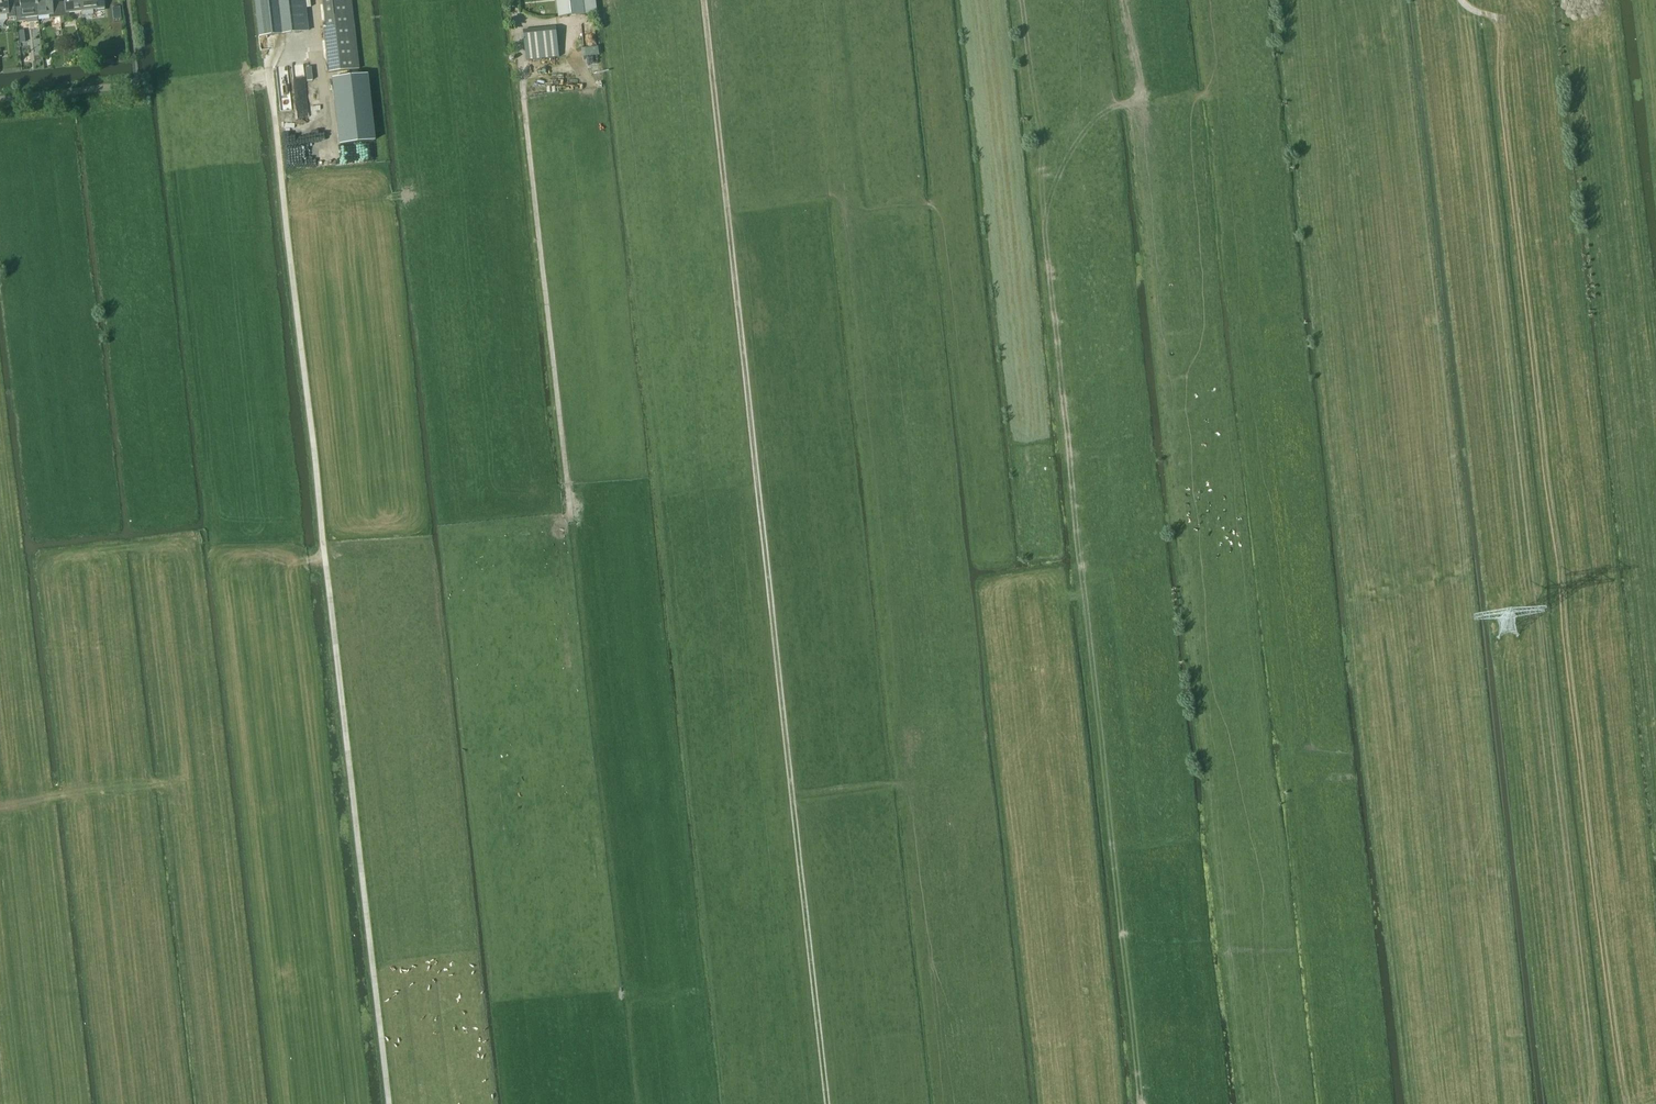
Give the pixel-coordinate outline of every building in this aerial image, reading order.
[(8,15),(8,17),(15,17),(13,0),(0,0),(0,16),(8,15)] [(38,16),(36,0),(19,0),(20,7),(15,8),(16,22),(26,21),(25,18),(38,16)] [(59,17),(58,3),(52,3),(52,0),(36,0),(38,16),(49,15),(50,18),(59,17)] [(79,0),(63,0),(64,2),(58,3),(59,17),(69,16),(69,12),(80,11),(79,0)] [(80,11),(104,8),(103,0),(79,0),(80,11)] [(255,37),(307,31),(304,0),(251,0),(255,37)] [(325,30),(321,30),(326,73),(361,71),(356,30),(352,30),(348,0),(322,0),(325,30)] [(558,17),(585,14),(583,0),(556,0),(558,17)] [(367,75),(331,79),(338,145),(374,141),(367,75)]
